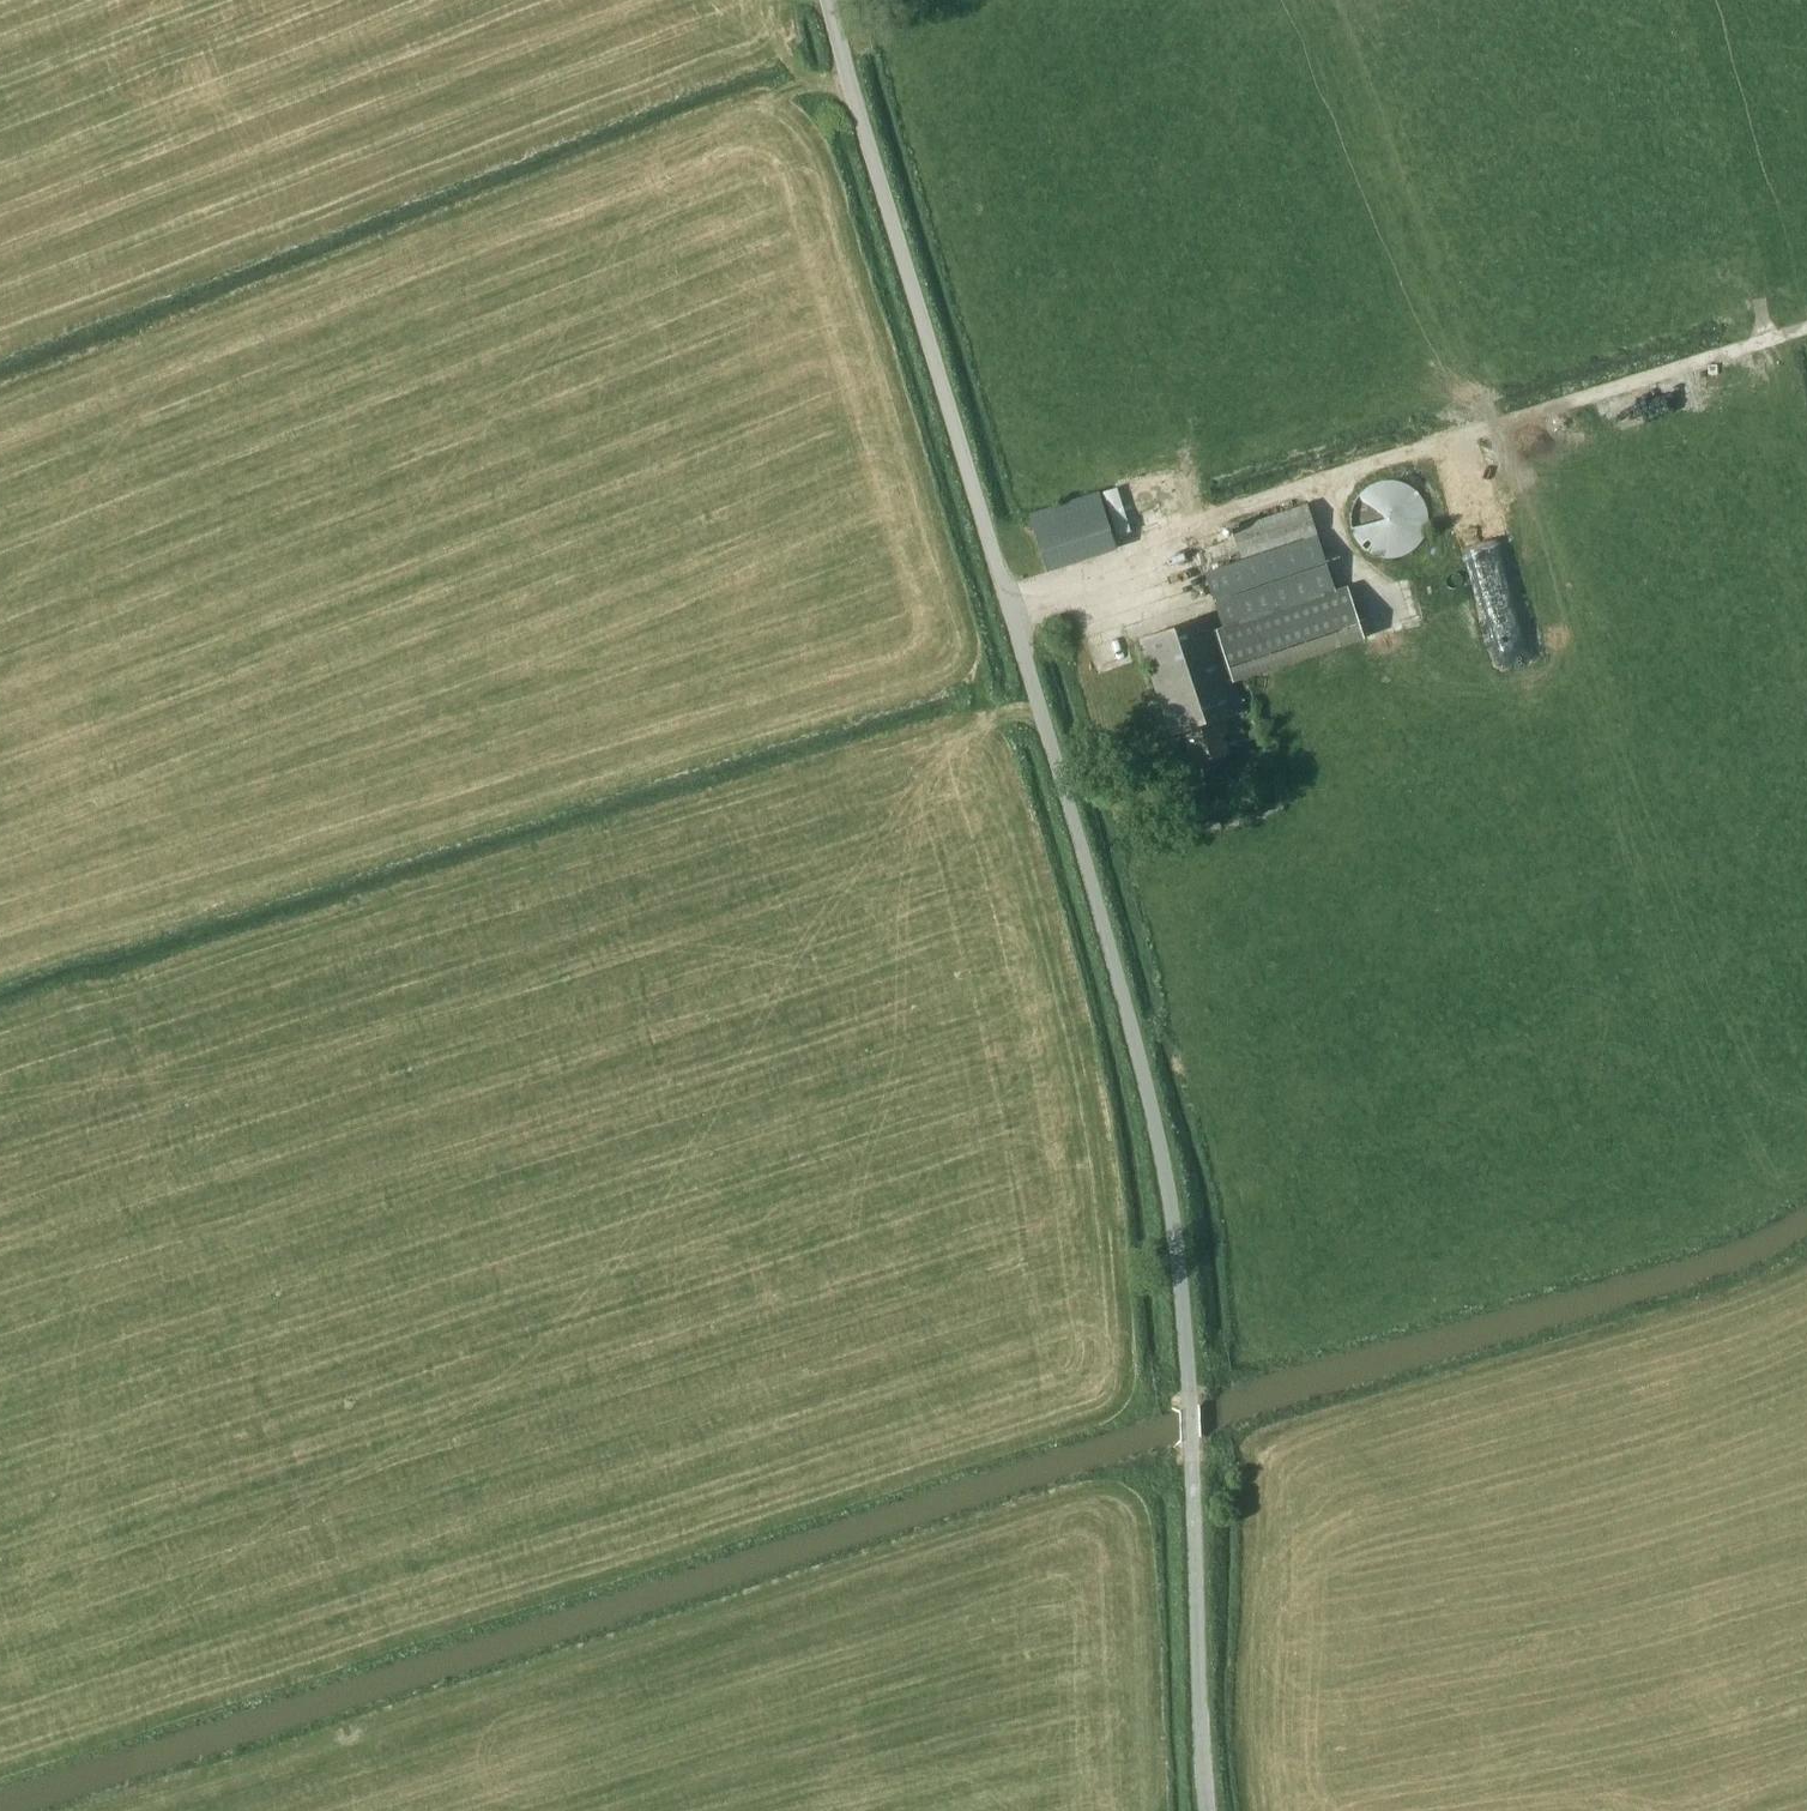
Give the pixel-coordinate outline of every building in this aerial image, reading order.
[(1386,563),(1442,536),(1411,472),(1355,499),(1386,563)] [(1030,515),(1049,572),(1117,551),(1109,526),(1131,518),(1121,485),(1030,515)] [(1335,592),(1306,505),(1233,529),(1243,561),(1207,572),(1224,627),(1216,630),(1233,681),(1365,639),(1349,588),(1335,592)] [(1543,636),(1515,541),(1471,554),(1500,649),(1543,636)] [(1243,713),(1233,681),(1216,630),(1212,616),(1140,640),(1171,736),(1184,732),(1195,767),(1229,756),(1223,737),(1230,735),(1225,719),(1243,713)]
